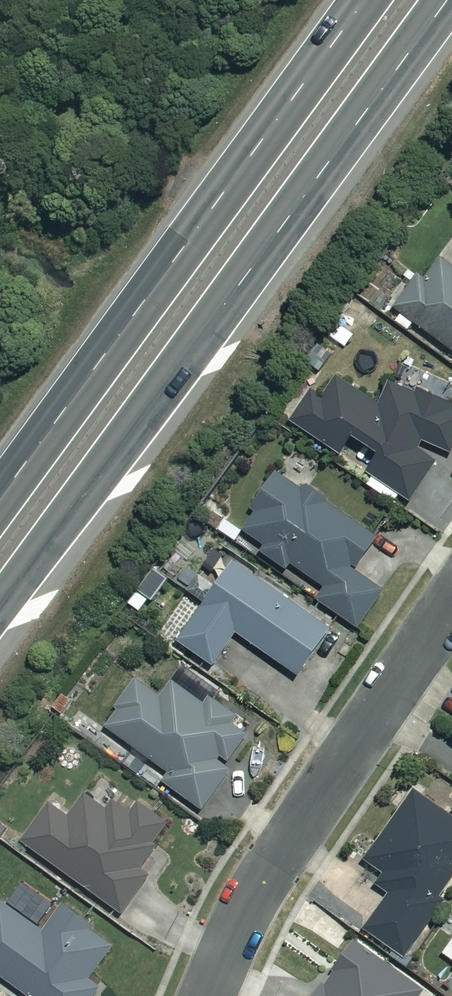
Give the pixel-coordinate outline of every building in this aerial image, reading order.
[(431,285),(423,279),(401,309),(451,347),(451,256),(431,285)] [(417,500),(447,452),(451,455),(451,405),(429,391),(424,398),(399,383),(384,406),(341,379),(328,401),(315,393),(296,424),(338,450),(342,444),(380,467),(376,475),(417,500)] [(304,491),(283,475),(244,527),(270,547),(266,552),(290,570),(296,563),(331,590),(323,600),(362,629),(389,593),(358,570),(381,539),(309,485),(304,491)] [(336,632),(240,564),(185,642),(218,666),(242,633),(304,676),(336,632)] [(167,700),(141,682),(110,728),(175,772),(168,783),(208,810),(237,767),(233,764),(257,729),(215,700),(211,706),(178,684),(167,700)] [(419,793),(370,862),(388,874),(380,886),(394,895),(370,929),(411,958),(451,899),(451,890),(450,889),(451,886),(451,816),(419,793)] [(118,815),(91,796),(74,819),(54,805),(27,844),(127,914),(154,876),(146,871),(172,834),(127,803),(118,815)] [(103,990),(93,982),(119,947),(66,908),(48,934),(5,903),(0,909),(0,973),(31,995),(99,995),(103,990)] [(359,943),(322,995),(424,995),(427,992),(359,943)]
